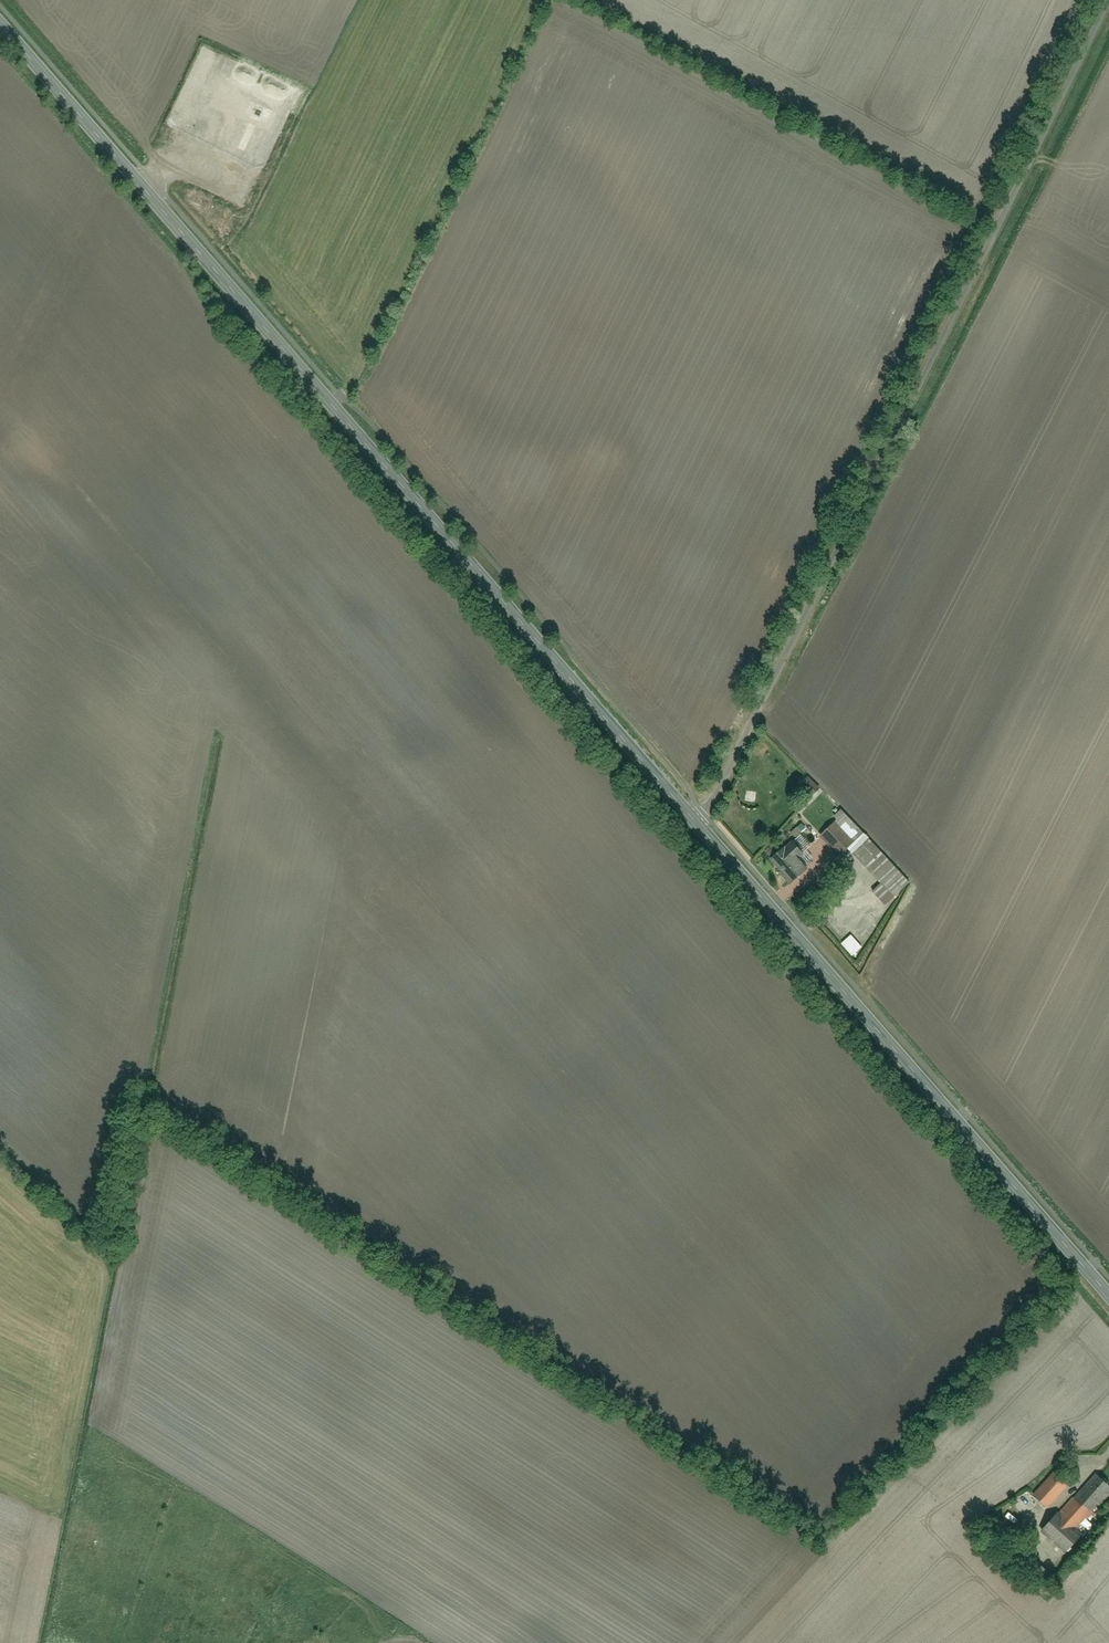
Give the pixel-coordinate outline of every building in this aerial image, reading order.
[(908,882),(839,811),(826,829),(880,883),(871,893),(885,907),(908,882)] [(805,874),(793,861),(808,847),(798,837),(769,863),(790,887),(805,874)] [(852,937),(843,946),(853,958),(863,949),(852,937)] [(1057,1473),(1034,1498),(1045,1509),(1068,1484),(1057,1473)] [(1057,1521),(1054,1518),(1041,1533),(1065,1553),(1078,1537),(1076,1536),(1108,1497),(1108,1487),(1095,1476),(1057,1521)]
